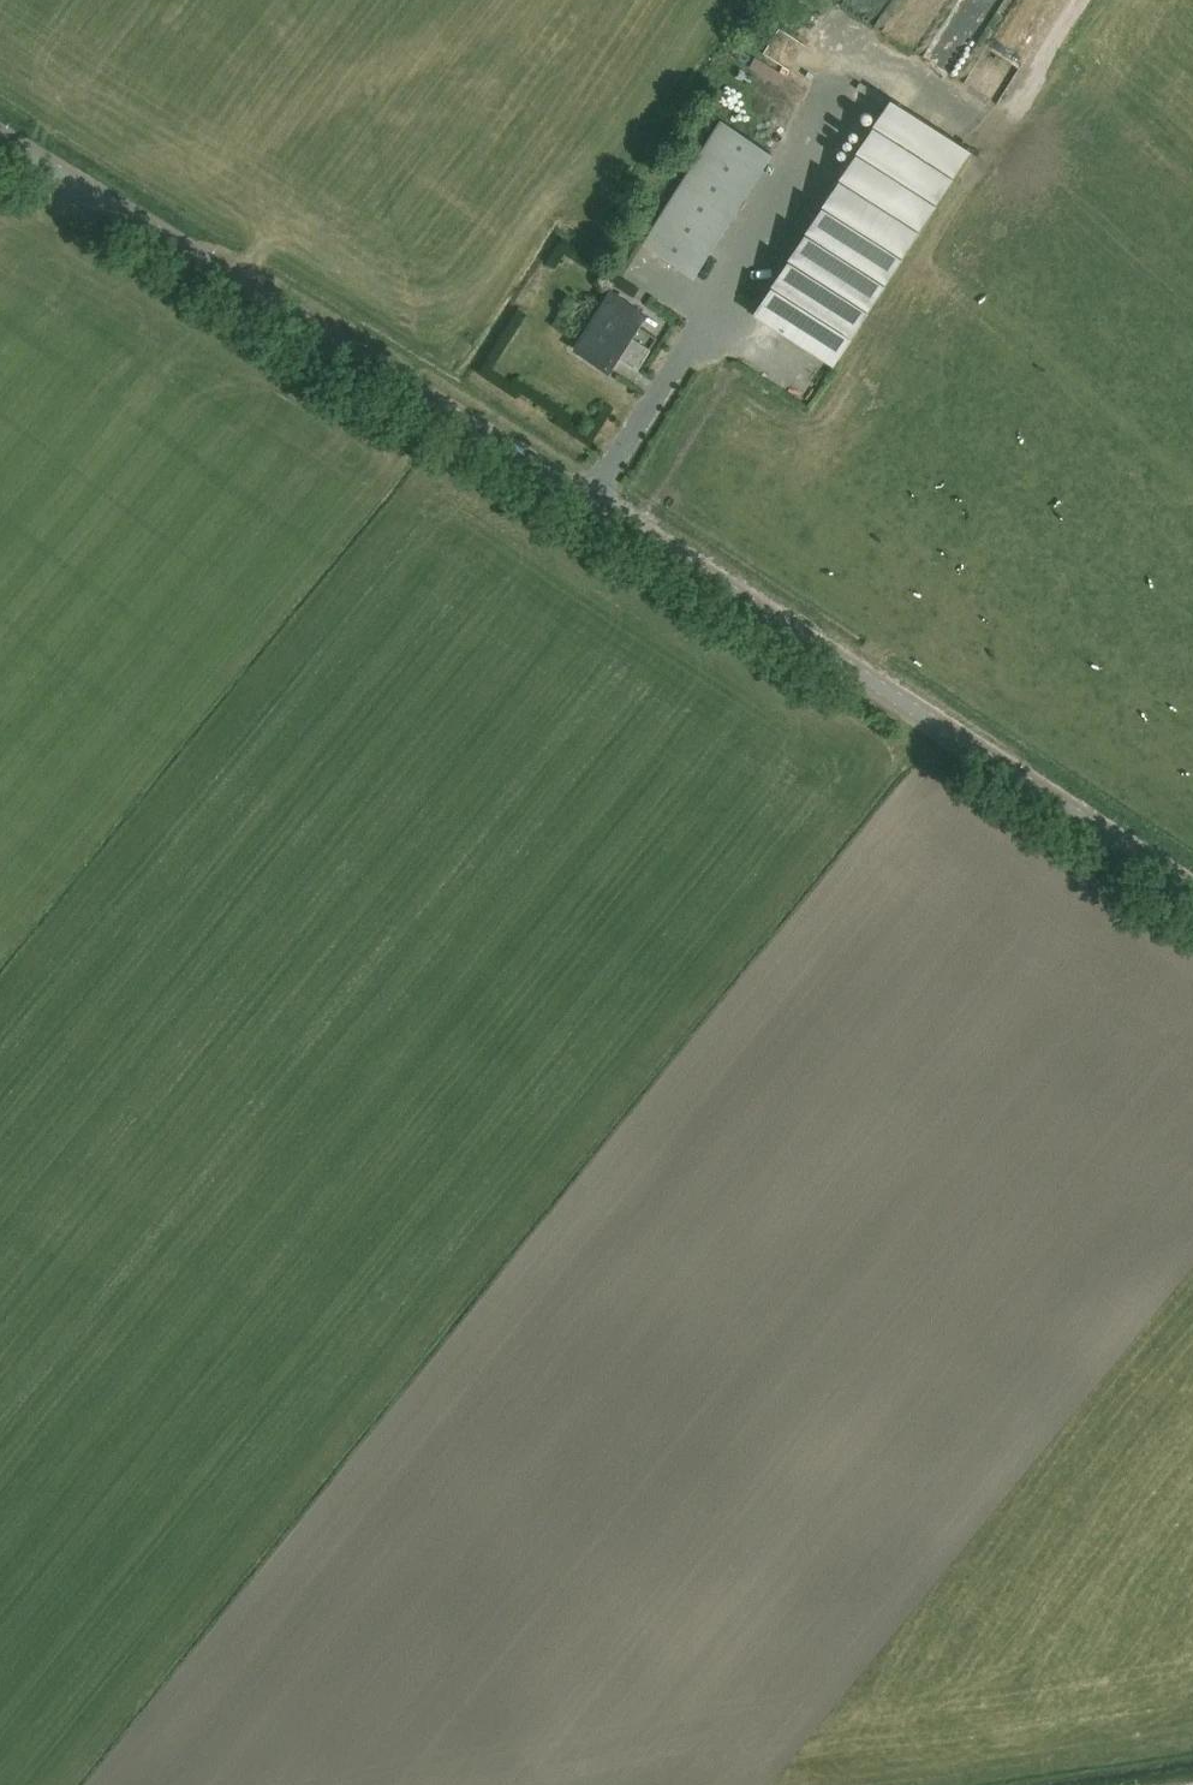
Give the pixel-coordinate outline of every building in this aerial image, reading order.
[(969,149),(889,98),(752,312),(832,363),(969,149)] [(770,150),(721,120),(643,243),(692,274),(770,150)] [(643,311),(612,292),(576,348),(607,368),(616,354),(637,367),(656,336),(636,323),(643,311)]
